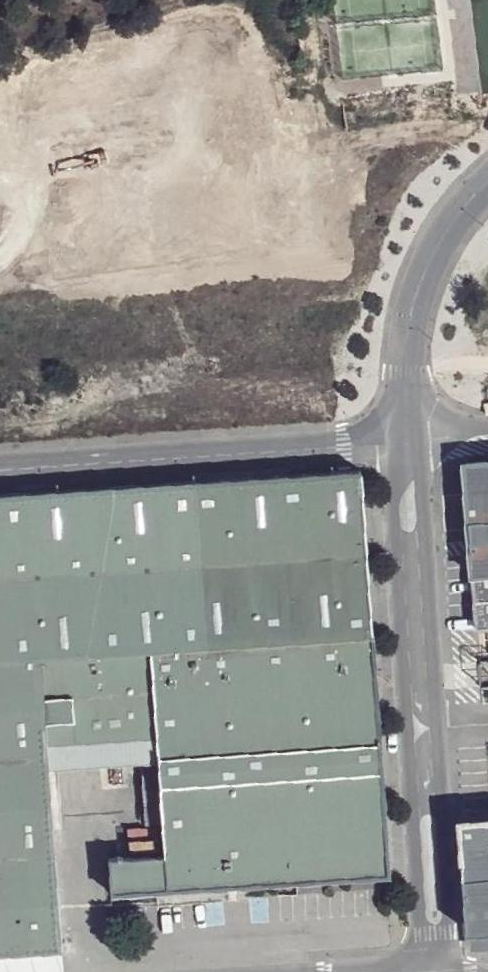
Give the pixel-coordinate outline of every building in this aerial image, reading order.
[(466,468),(477,631),(487,630),(487,467),(466,468)] [(0,500),(0,966),(62,962),(49,775),(47,750),(156,743),(157,765),(141,767),(141,768),(145,830),(162,828),(164,861),(108,865),(111,898),(388,879),(360,476),(0,500)] [(156,743),(47,750),(49,775),(141,768),(141,767),(157,765),(156,743)] [(464,824),(472,938),(487,937),(487,823),(464,824)] [(472,938),(473,951),(487,950),(487,937),(472,938)]
